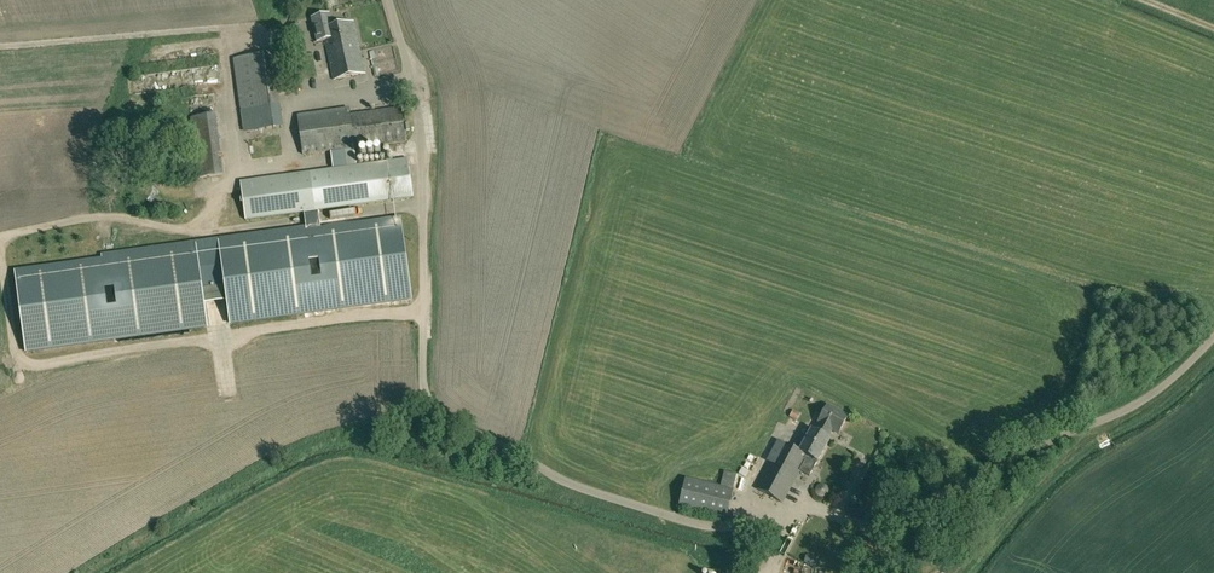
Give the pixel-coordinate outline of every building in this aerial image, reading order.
[(327,49),(336,47),(358,42),(353,22),(332,27),(329,13),(311,17),(317,42),(325,40),(327,49)] [(336,47),(327,49),(334,80),(365,74),(358,42),(336,47)] [(233,58),(244,131),(283,126),(273,53),(233,58)] [(349,108),(298,115),(300,135),(297,135),(299,146),(302,146),(303,155),(331,151),(344,149),(354,148),(350,115),(349,108)] [(401,108),(350,115),(354,148),(406,141),(401,108)] [(209,115),(211,131),(218,130),(216,114),(209,115)] [(211,131),(209,115),(190,118),(199,178),(218,176),(211,131)] [(218,130),(211,131),(218,176),(223,175),(218,130)] [(261,140),(254,141),(255,149),(260,148),(261,156),(270,155),(267,134),(260,135),(261,140)] [(406,157),(414,153),(412,147),(403,151),(406,157)] [(354,148),(344,149),(346,168),(357,167),(354,148)] [(344,149),(331,151),(333,170),(346,168),(344,149)] [(357,167),(346,168),(333,170),(305,174),(310,211),(413,197),(408,160),(357,167)] [(310,211),(305,174),(267,179),(273,216),(310,211)] [(267,179),(241,183),(246,220),(273,216),(267,179)] [(411,299),(399,218),(219,244),(230,324),(411,299)] [(208,328),(197,245),(14,270),(26,353),(208,328)] [(847,416),(827,405),(815,431),(827,438),(831,430),(838,433),(847,416)] [(829,439),(827,438),(815,431),(811,430),(800,451),(818,461),(829,439)] [(769,462),(755,488),(782,503),(799,471),(809,476),(818,461),(778,440),(767,461),(769,462)] [(726,519),(733,489),(686,479),(678,508),(726,519)] [(818,559),(806,555),(804,563),(816,566),(818,559)]
